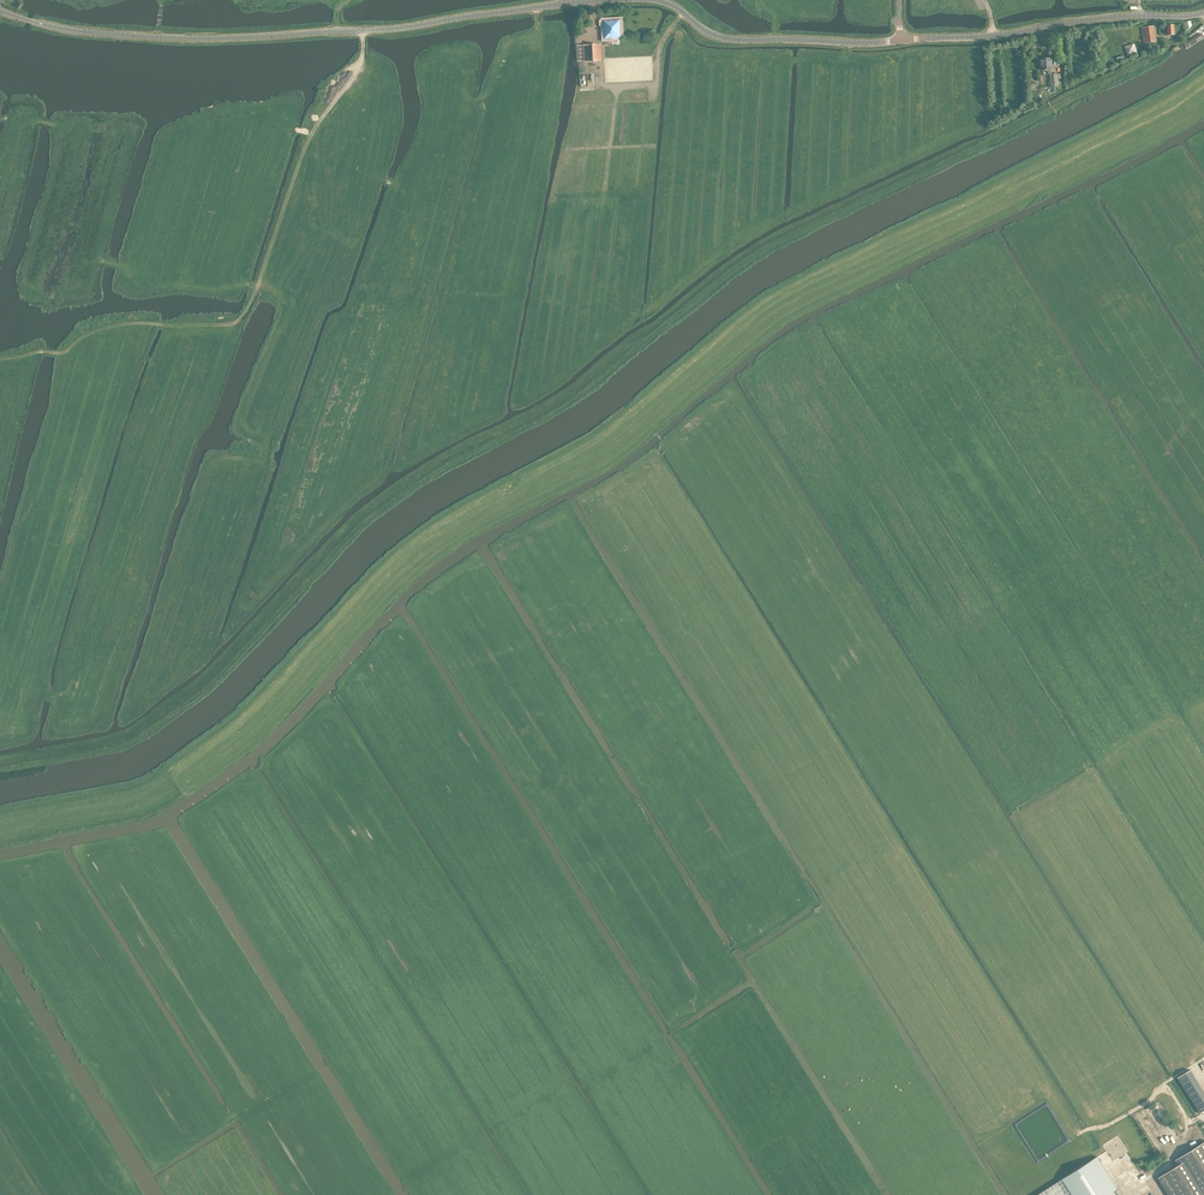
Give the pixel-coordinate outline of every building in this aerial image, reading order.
[(604,20),(604,25),(603,25),(604,39),(621,38),(620,19),(604,20)] [(1174,25),(1166,25),(1167,35),(1175,35),(1174,25)] [(1142,27),(1144,43),(1156,41),(1154,26),(1142,27)] [(1200,33),(1184,44),(1187,48),(1203,37),(1200,33)] [(1134,42),(1124,45),(1128,55),(1138,52),(1134,42)] [(597,61),(597,44),(588,44),(588,45),(583,45),(583,58),(589,58),(589,61),(597,61)] [(1052,57),(1039,58),(1040,70),(1053,69),(1052,57)] [(1057,74),(1049,74),(1050,87),(1058,86),(1057,74)] [(1178,1077),(1200,1113),(1203,1110),(1203,1092),(1190,1069),(1178,1077)] [(1175,1160),(1178,1165),(1158,1178),(1169,1194),(1203,1194),(1203,1142),(1175,1160)] [(1113,1191),(1093,1159),(1037,1194),(1116,1194),(1113,1191)]
